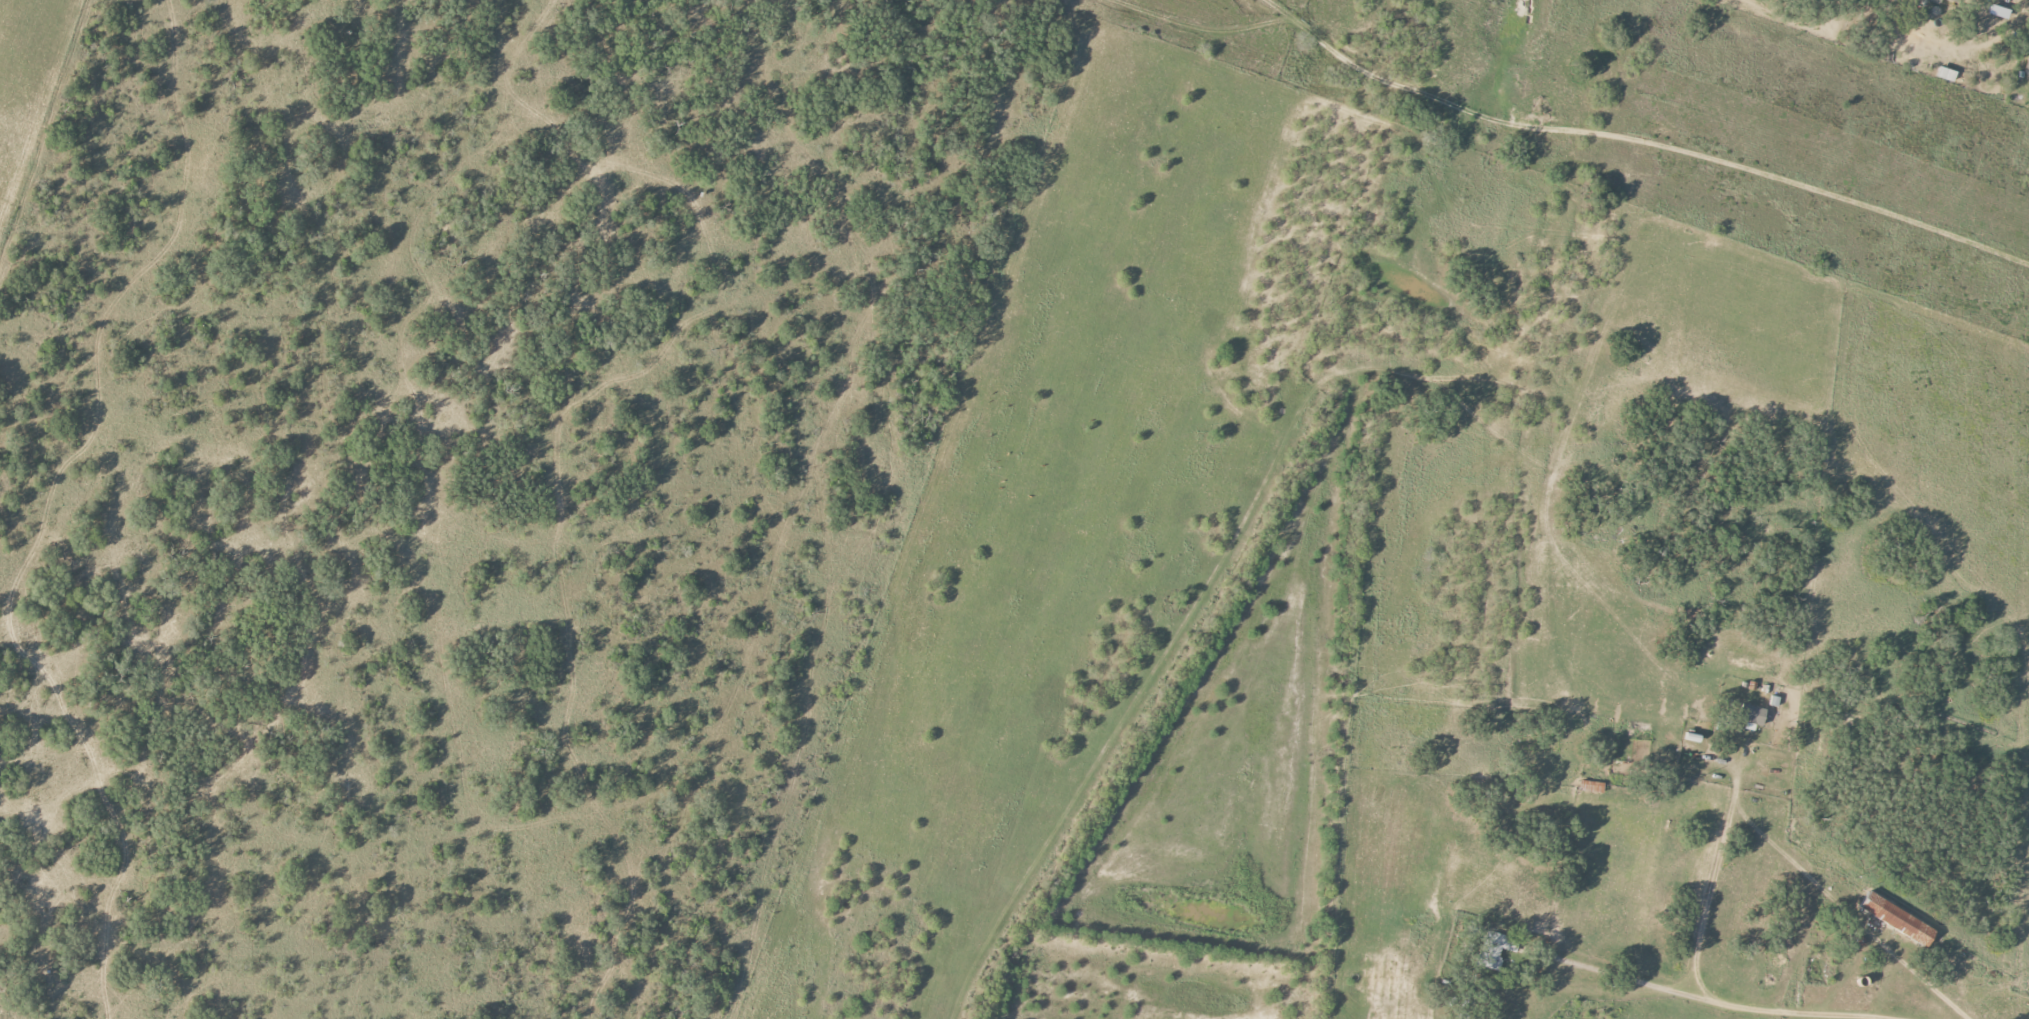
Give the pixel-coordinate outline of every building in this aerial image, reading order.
[(1935,77),(1953,83),(1957,73),(1939,67),(1935,77)] [(1741,729),(1754,732),(1755,726),(1762,727),(1765,709),(1745,705),(1741,729)] [(1936,933),(1870,891),(1860,908),(1926,949),(1936,933)] [(1478,965),(1498,970),(1503,950),(1515,953),(1519,940),(1486,932),(1478,965)]
